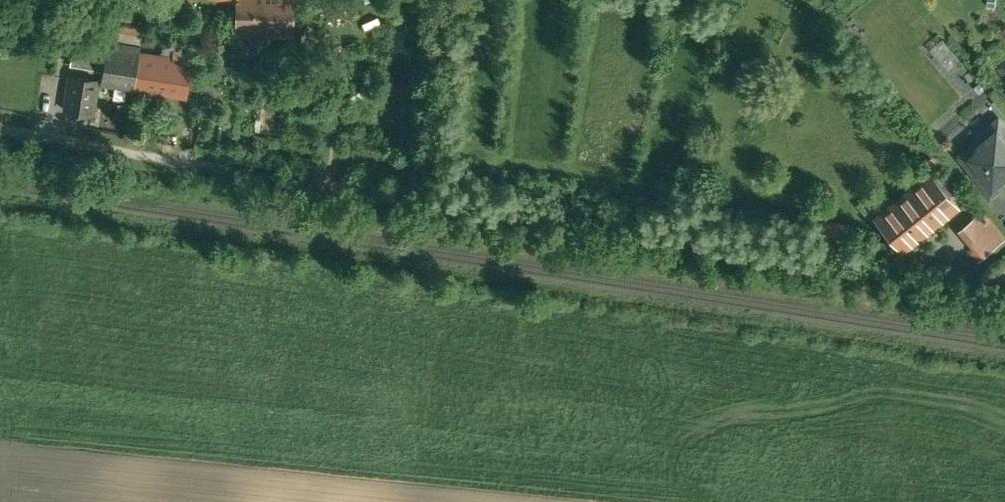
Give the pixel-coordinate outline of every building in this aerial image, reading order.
[(239,30),(291,31),(292,0),(240,0),(239,30)] [(140,43),(87,35),(88,32),(83,32),(83,34),(76,33),(72,60),(105,65),(104,77),(135,82),(139,54),(138,54),(139,48),(140,43)] [(945,63),(959,55),(945,33),(932,41),(945,63)] [(176,55),(139,48),(138,54),(139,54),(135,82),(186,90),(191,49),(177,47),(176,55)] [(99,75),(72,71),(66,105),(93,109),(99,75)] [(996,119),(979,133),(985,139),(965,155),(994,189),(1004,180),(1004,179),(1002,176),(1004,173),(1004,127),(1004,128),(996,119)] [(930,169),(878,213),(903,243),(955,200),(930,169)] [(963,221),(986,249),(1004,233),(1004,228),(984,203),(963,221)] [(811,240),(841,245),(845,217),(815,213),(811,240)]
